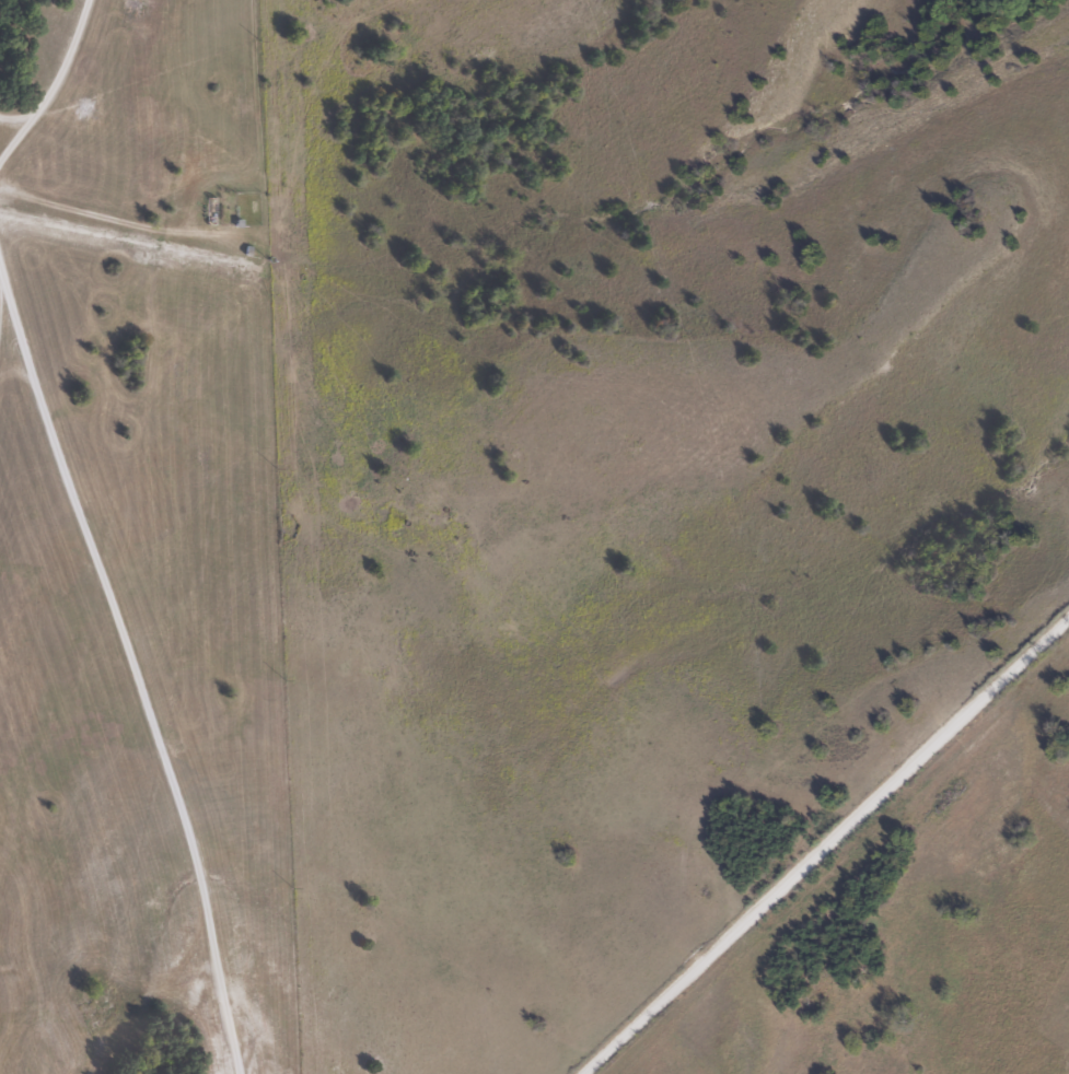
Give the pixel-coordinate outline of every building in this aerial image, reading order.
[(89,1009),(80,1014),(91,1031),(100,1026),(89,1009)]
